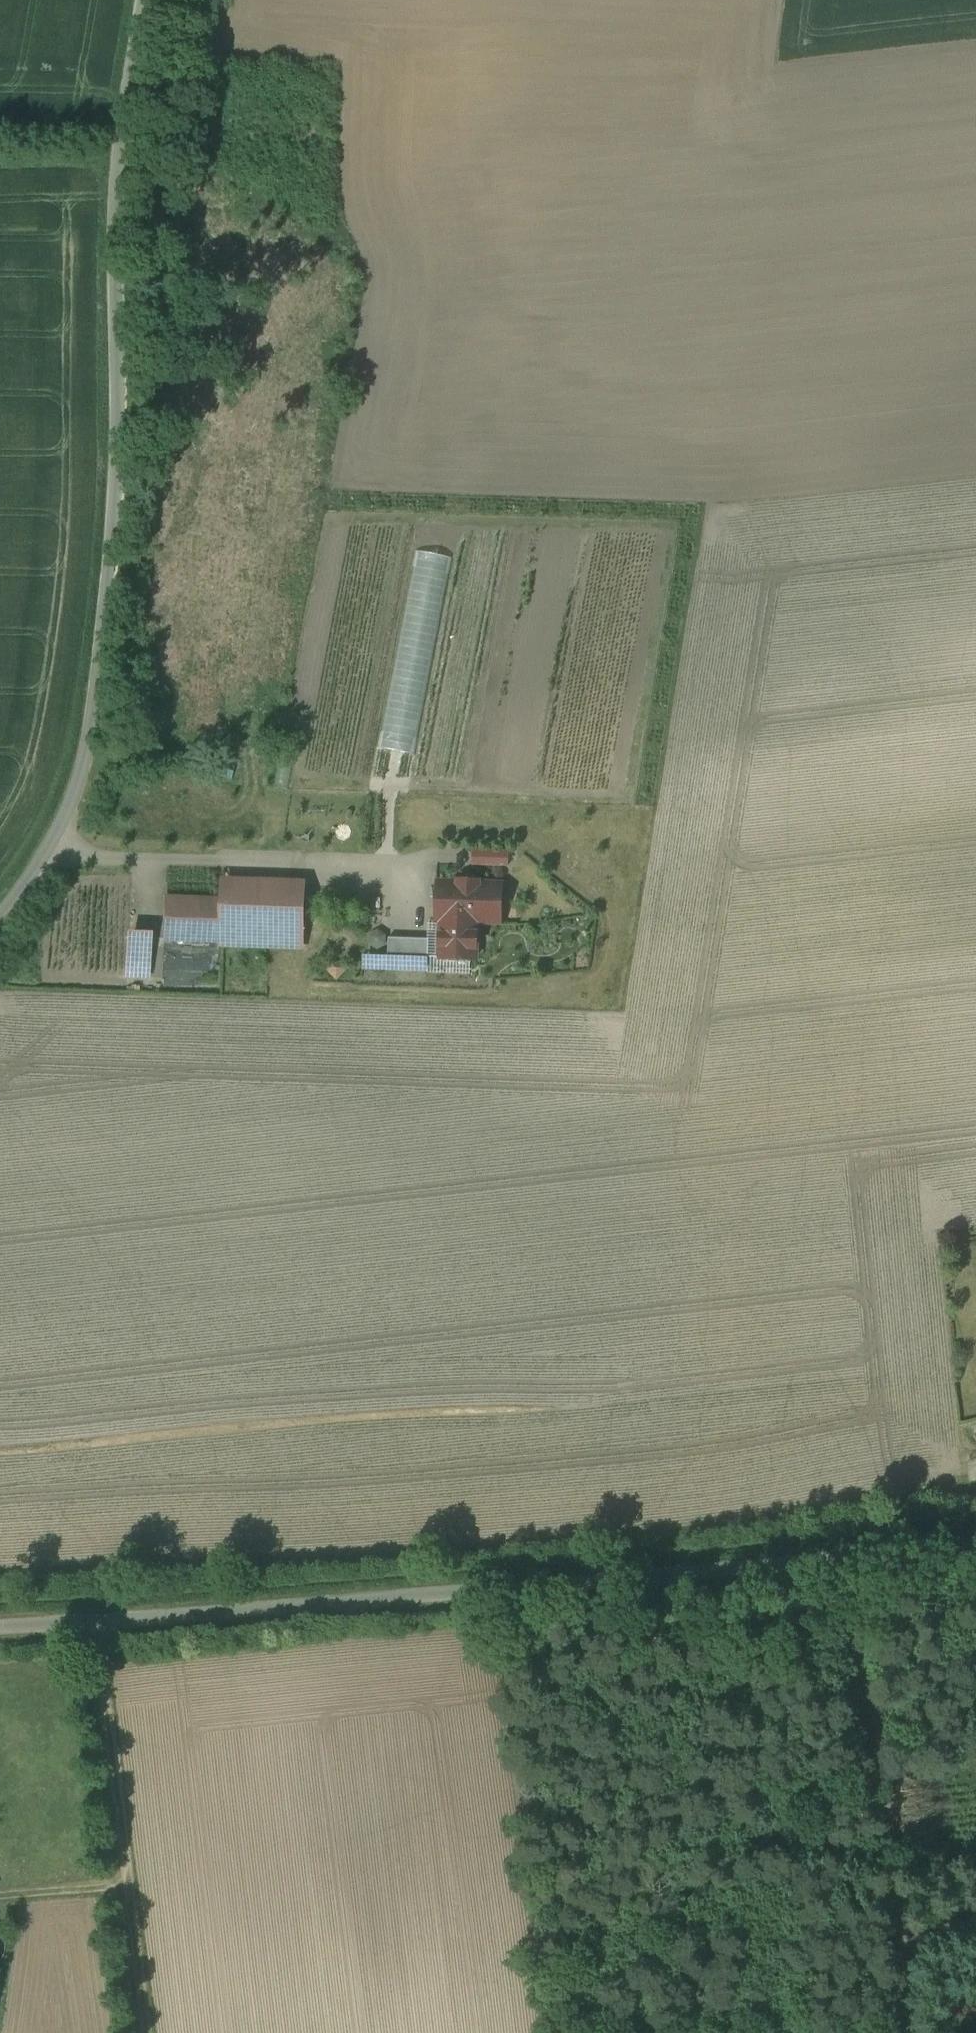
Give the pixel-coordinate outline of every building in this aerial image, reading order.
[(509,853),(475,852),(474,865),(509,866),(509,853)] [(459,883),(439,882),(438,920),(442,921),(441,957),(476,958),(477,922),(500,922),(501,884),(480,884),(480,882),(459,881),(459,883)] [(303,943),(304,893),(223,890),(222,900),(166,898),(164,939),(269,942),(303,943)] [(378,931),(371,935),(371,944),(378,948),(385,944),(386,936),(378,931)] [(148,939),(128,938),(127,973),(147,974),(148,939)] [(429,939),(389,938),(388,963),(428,965),(429,939)]
